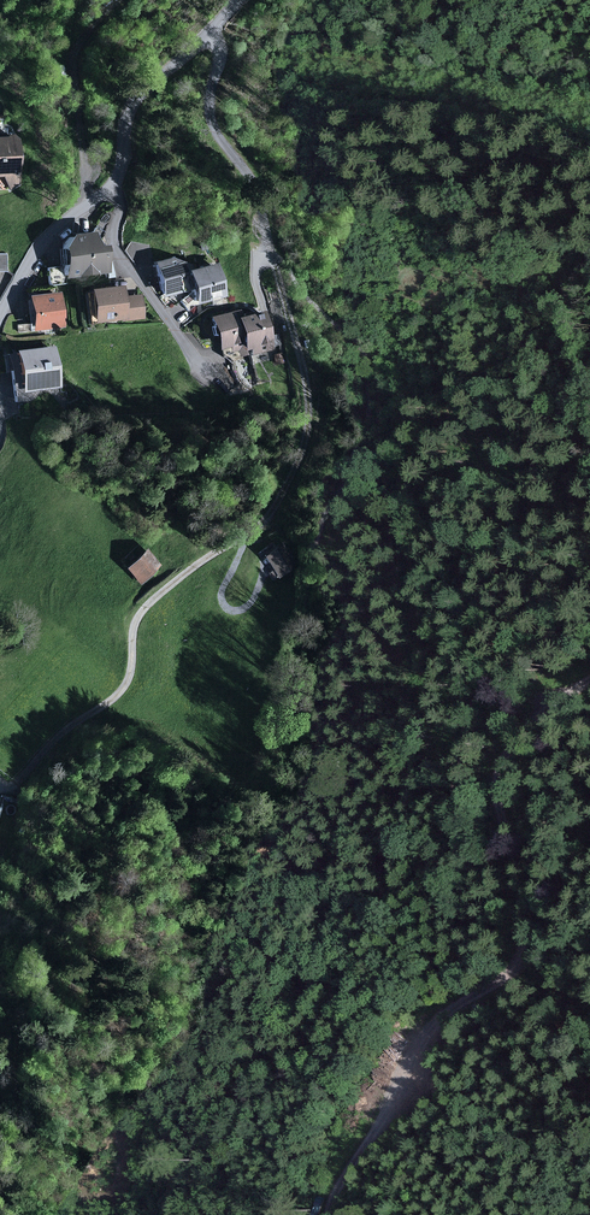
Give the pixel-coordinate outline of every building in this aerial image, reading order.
[(4,177),(11,189),(22,183),(19,177),(19,135),(0,135),(0,177),(4,177)] [(69,232),(58,247),(62,278),(112,271),(108,243),(101,244),(95,229),(69,232)] [(0,251),(0,270),(12,270),(12,251),(0,251)] [(172,256),(153,261),(163,297),(191,289),(184,261),(172,256)] [(219,263),(186,270),(191,289),(194,305),(227,297),(219,263)] [(91,321),(129,318),(148,316),(146,294),(127,295),(126,284),(88,287),(91,321)] [(64,290),(27,293),(30,329),(67,325),(64,290)] [(241,308),(211,314),(218,348),(231,345),(233,351),(240,349),(241,355),(253,352),(252,347),(244,349),(237,317),(243,315),(241,308)] [(243,315),(237,317),(244,349),(252,347),(253,352),(274,348),(266,310),(243,315)] [(56,345),(12,349),(16,391),(60,387),(56,345)] [(287,361),(285,350),(275,352),(278,364),(287,361)] [(295,566),(280,542),(264,552),(278,576),(295,566)] [(163,569),(148,551),(130,566),(144,584),(163,569)]
